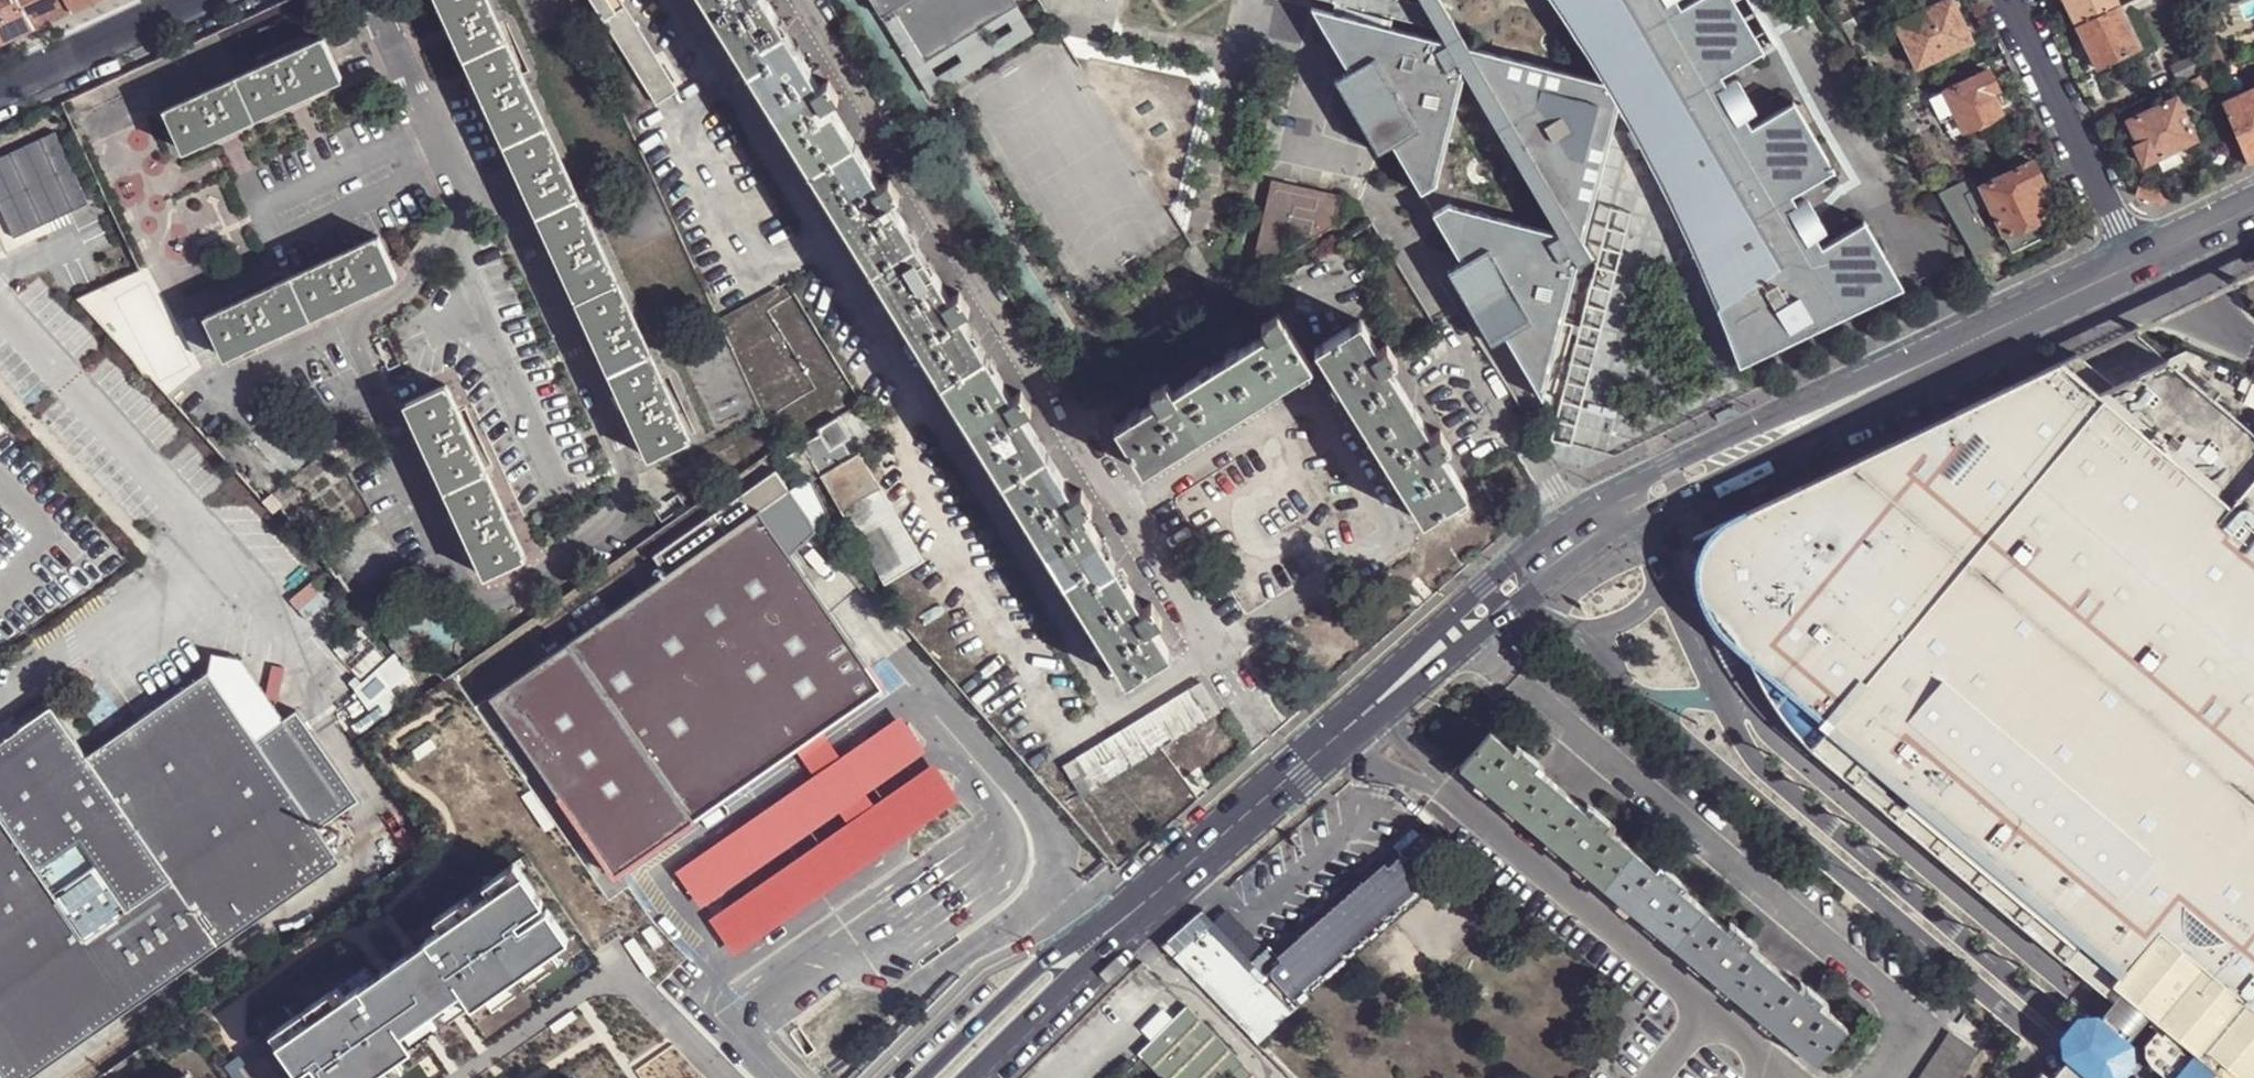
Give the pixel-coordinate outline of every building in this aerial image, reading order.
[(34,29),(18,0),(0,0),(0,44),(34,29)] [(34,29),(75,10),(69,0),(18,0),(34,29)] [(75,10),(96,0),(69,0),(75,10)] [(487,0),(439,0),(478,86),(527,195),(562,271),(592,335),(619,396),(647,458),(687,438),(487,0)] [(657,104),(678,90),(622,0),(591,0),(657,104)] [(942,383),(986,354),(962,314),(970,308),(960,291),(951,297),(943,283),(901,216),(891,201),(900,195),(890,179),(881,184),(831,103),(839,97),(830,81),(819,86),(812,74),(801,55),(782,25),(768,2),(766,0),(704,0),(942,383)] [(1013,0),(871,0),(883,19),(895,12),(927,65),(956,47),(952,41),(974,27),(978,34),(1018,9),(1013,0)] [(1445,41),(1309,5),(1347,70),(1342,72),(1386,147),(1391,144),(1419,193),(1435,184),(1463,72),(1559,234),(1446,202),(1431,212),(1459,261),(1454,264),(1499,339),(1504,336),(1541,400),(1575,262),(1577,265),(1591,257),(1581,239),(1616,101),(1641,144),(1677,216),(1710,290),(1738,366),(1903,288),(1863,221),(1861,222),(1862,223),(1821,247),(1815,238),(1823,233),(1805,200),(1796,205),(1790,195),(1833,170),(1793,102),(1750,127),(1745,117),(1753,112),(1734,80),(1725,84),(1720,75),(1762,50),(1733,0),(1694,0),(1680,8),(1675,0),(1421,0),(1445,41)] [(1748,0),(1733,0),(1762,50),(1774,44),(1748,0)] [(1894,23),(1915,68),(1923,65),(1937,58),(1972,42),(1952,0),(1946,0),(1916,14),(1894,23)] [(1916,14),(1946,0),(1917,0),(1910,3),(1916,14)] [(2074,24),(2080,21),(2074,10),(2070,0),(2063,0),(2074,24)] [(2095,0),(2070,0),(2074,10),(2095,0)] [(2080,21),(2114,5),(2118,3),(2116,0),(2095,0),(2074,10),(2080,21)] [(2080,21),(2074,24),(2095,67),(2135,48),(2114,5),(2080,21)] [(1034,33),(1018,9),(978,34),(974,27),(952,41),(956,47),(927,65),(895,12),(883,19),(929,97),(1034,33)] [(345,37),(334,20),(326,24),(337,42),(345,37)] [(1869,45),(1863,35),(1850,41),(1856,51),(1862,48),(1869,45)] [(339,77),(321,37),(163,110),(181,149),(270,109),(339,77)] [(2168,65),(2175,82),(2209,66),(2201,47),(2168,65)] [(1333,77),(1377,152),(1386,147),(1342,72),(1333,77)] [(1964,131),(2002,114),(1993,93),(1998,91),(1989,72),(1945,93),(1957,117),(1964,131)] [(2222,102),(2247,163),(2253,159),(2253,87),(2222,102)] [(1945,123),(1957,117),(1945,93),(1932,98),(1945,123)] [(2177,147),(2196,138),(2175,96),(2128,119),(2138,143),(2133,145),(2142,163),(2156,157),(2177,147)] [(2162,169),(2182,160),(2177,147),(2156,157),(2162,169)] [(1990,206),(2012,252),(2057,230),(2036,186),(2042,183),(2031,161),(1980,185),(1990,206)] [(1975,175),(1954,186),(1971,215),(1990,206),(1980,185),(1975,175)] [(1334,229),(1341,200),(1273,184),(1251,283),(1280,265),(1287,236),(1315,243),(1334,229)] [(394,276),(376,237),(205,318),(223,358),(314,314),(394,276)] [(1446,269),(1489,344),(1499,339),(1454,264),(1446,269)] [(1261,322),(1267,331),(1252,340),(1189,378),(1183,382),(1172,389),(1168,383),(1166,381),(1150,390),(1155,400),(1114,425),(1142,471),(1313,365),(1284,320),(1283,320),(1278,312),(1261,322)] [(1361,318),(1316,346),(1423,520),(1467,491),(1452,466),(1441,449),(1450,444),(1440,428),(1432,433),(1397,378),(1388,363),(1398,358),(1387,341),(1378,347),(1361,318)] [(986,354),(942,383),(1126,680),(1171,652),(1154,624),(1162,618),(1153,602),(1143,607),(1134,592),(1099,536),(1084,510),(1093,504),(1082,488),(1073,493),(1022,411),(1031,406),(1020,390),(1012,395),(1005,384),(986,354)] [(2167,359),(2099,392),(2060,360),(1748,507),(1719,534),(1706,563),(1710,598),(1733,637),(1915,792),(2084,935),(2123,967),(2112,981),(2123,990),(2149,1012),(2161,1023),(2195,1051),(2227,1077),(2253,1077),(2253,433),(2167,359)] [(523,558),(444,385),(404,404),(447,496),(483,577),(523,558)] [(851,439),(838,418),(816,431),(818,435),(801,446),(802,449),(812,463),(843,444),(851,439)] [(851,458),(843,444),(812,463),(801,470),(809,479),(811,482),(820,476),(851,458)] [(801,470),(812,463),(802,449),(796,452),(789,457),(801,470)] [(923,560),(858,453),(851,458),(820,476),(836,504),(884,583),(923,560)] [(777,470),(655,554),(667,572),(491,693),(614,873),(797,748),(828,727),(884,688),(872,671),(790,553),(816,530),(810,518),(777,470)] [(214,655),(209,673),(256,740),(285,721),(242,659),(214,655)] [(209,673),(87,757),(52,707),(0,741),(0,1072),(4,1077),(33,1077),(342,864),(318,830),(256,740),(209,673)] [(1202,680),(1189,688),(1206,716),(1219,709),(1202,680)] [(1206,716),(1189,688),(1079,756),(1097,784),(1206,716)] [(285,721),(256,740),(318,830),(359,802),(297,712),(285,721)] [(828,727),(797,748),(799,752),(807,763),(815,775),(679,868),(705,904),(841,811),(848,822),(710,916),(739,953),(874,860),(965,798),(938,761),(877,803),(873,798),(870,793),(929,750),(903,715),(846,755),(838,743),(830,731),(828,727)] [(1539,768),(1534,763),(1537,758),(1523,746),(1520,751),(1512,746),(1490,728),(1459,763),(1675,943),(1816,1061),(1849,1023),(1826,1004),(1821,1000),(1825,995),(1810,982),(1805,986),(1797,980),(1756,946),(1749,940),(1754,936),(1737,922),(1734,927),(1726,922),(1683,887),(1679,882),(1682,877),(1666,864),(1662,868),(1655,864),(1613,829),(1607,823),(1611,819),(1595,806),(1591,810),(1584,804),(1539,768)] [(1512,746),(1520,751),(1523,746),(1517,741),(1512,746)] [(1082,793),(1097,784),(1079,756),(1064,765),(1082,793)] [(1543,764),(1537,758),(1534,763),(1539,768),(1543,764)] [(1915,792),(1905,804),(2075,946),(2084,935),(1915,792)] [(1591,810),(1595,806),(1588,800),(1584,804),(1591,810)] [(1611,819),(1607,823),(1613,829),(1617,823),(1611,819)] [(1198,914),(1169,940),(1198,970),(1193,975),(1261,1043),(1456,872),(1419,831),(1285,949),(1279,954),(1271,945),(1249,965),(1198,914)] [(1662,868),(1666,864),(1660,859),(1655,864),(1662,868)] [(278,1039),(298,1069),(313,1059),(316,1065),(298,1077),(363,1077),(568,935),(522,869),(278,1039)] [(1682,877),(1679,882),(1683,887),(1688,882),(1682,877)] [(1734,927),(1737,922),(1731,918),(1726,922),(1734,927)] [(1754,936),(1749,940),(1756,946),(1760,941),(1754,936)] [(1169,940),(1163,945),(1193,975),(1198,970),(1169,940)] [(1805,986),(1810,982),(1803,977),(1797,980),(1805,986)] [(2123,990),(2106,1009),(2102,1015),(2097,1010),(2076,1013),(2067,1023),(2059,1033),(2061,1053),(2090,1077),(2121,1077),(2126,1072),(2134,1062),(2133,1041),(2128,1037),(2134,1030),(2149,1012),(2123,990)] [(1830,1000),(1825,995),(1821,1000),(1826,1004),(1830,1000)] [(1186,1005),(1138,1051),(1165,1077),(1227,1077),(1232,1072),(1238,1077),(1248,1077),(1254,1072),(1186,1005)] [(2165,1077),(2172,1077),(2195,1051),(2161,1023),(2157,1028),(2144,1044),(2145,1055),(2150,1065),(2165,1077)] [(1953,1032),(1921,1077),(1961,1077),(1980,1049),(1953,1032)] [(2195,1051),(2172,1077),(2227,1077),(2195,1051)] [(2035,1077),(2050,1077),(2040,1070),(2035,1077)]
